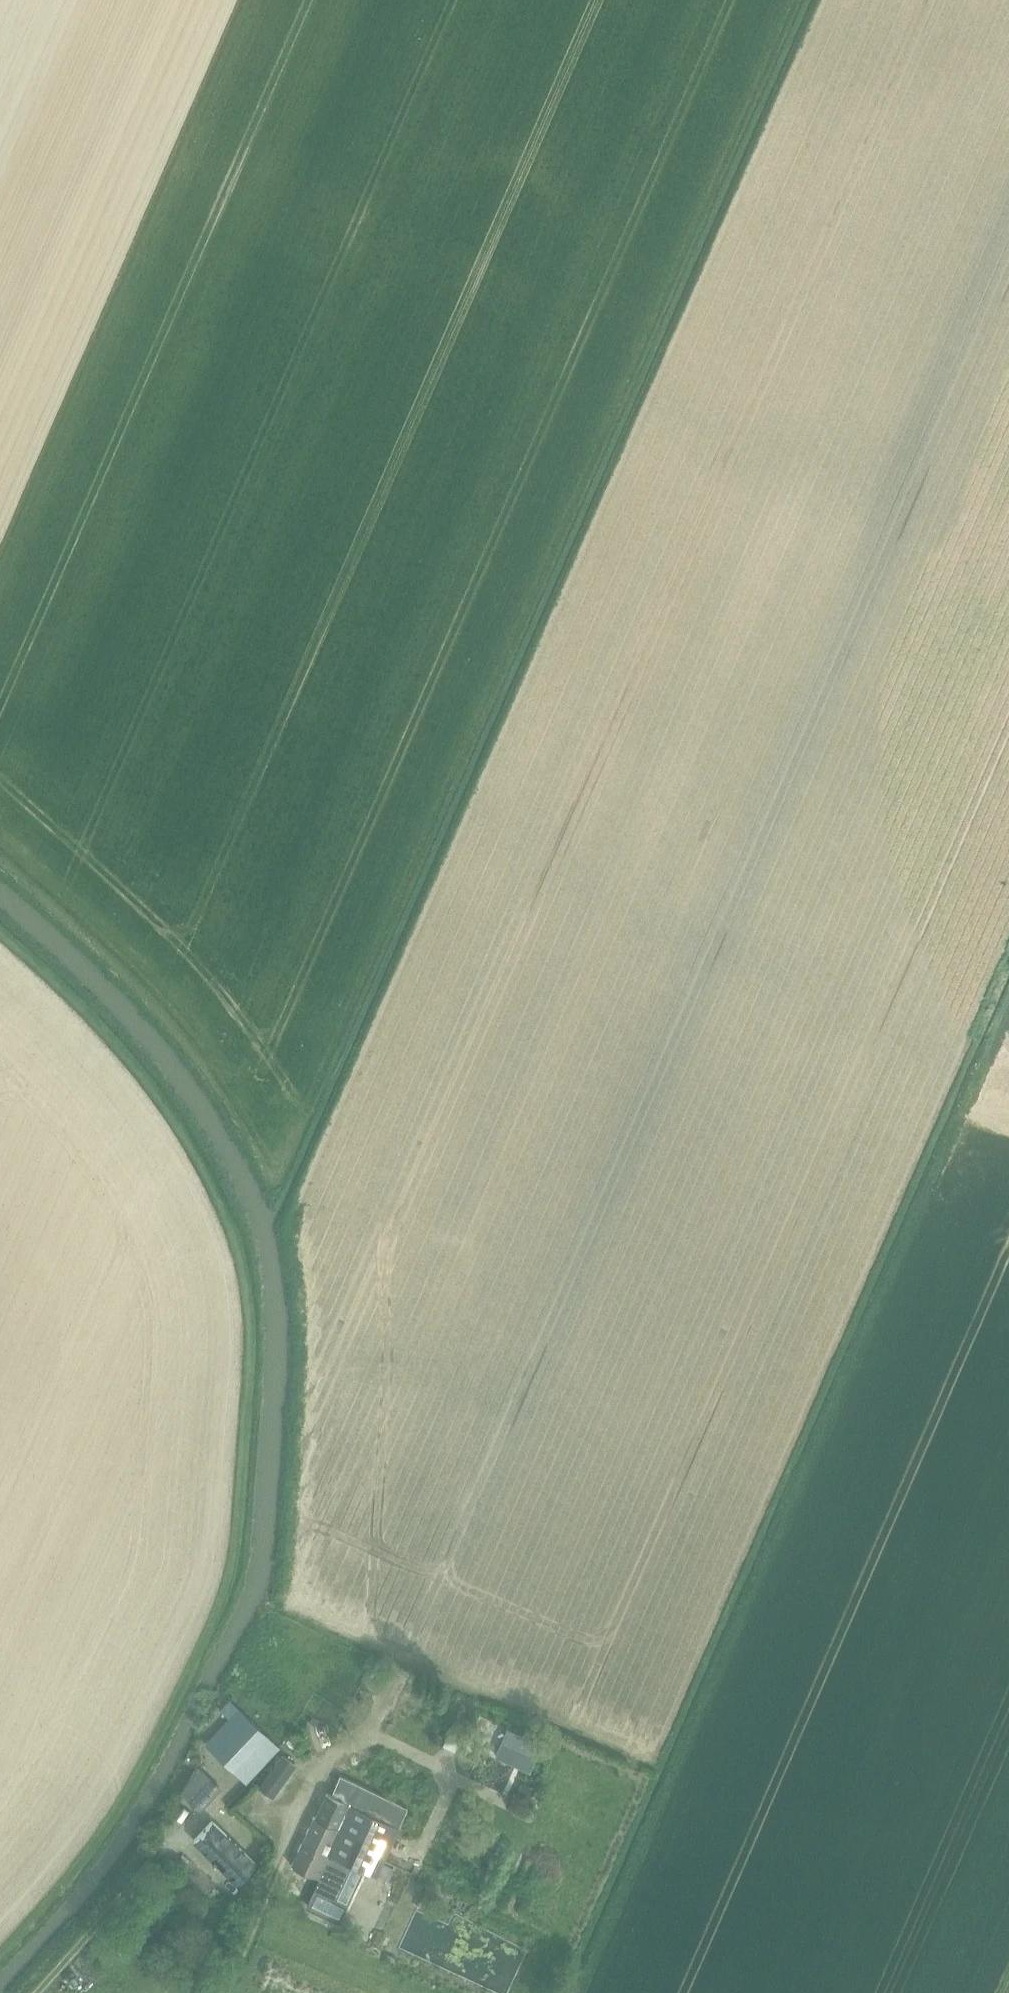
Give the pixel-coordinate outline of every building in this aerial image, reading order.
[(426,1735),(436,1713),(403,1698),(396,1715),(399,1716),(397,1722),(426,1735)] [(207,1746),(247,1782),(280,1747),(231,1702),(222,1711),(231,1720),(207,1746)] [(540,1743),(509,1729),(497,1755),(528,1769),(540,1743)] [(273,1798),(297,1765),(282,1754),(259,1787),(273,1798)] [(182,1793),(191,1801),(201,1811),(222,1788),(200,1768),(190,1779),(193,1781),(182,1793)] [(376,1877),(399,1827),(408,1808),(340,1775),(331,1795),(327,1793),(316,1817),(313,1816),(291,1864),(321,1879),(323,1875),(342,1884),(349,1869),(330,1860),(332,1856),(376,1877)] [(535,1788),(526,1784),(521,1795),(530,1799),(535,1788)] [(502,1795),(499,1806),(509,1809),(512,1798),(502,1795)] [(256,1863),(213,1821),(194,1840),(238,1883),(256,1863)]
